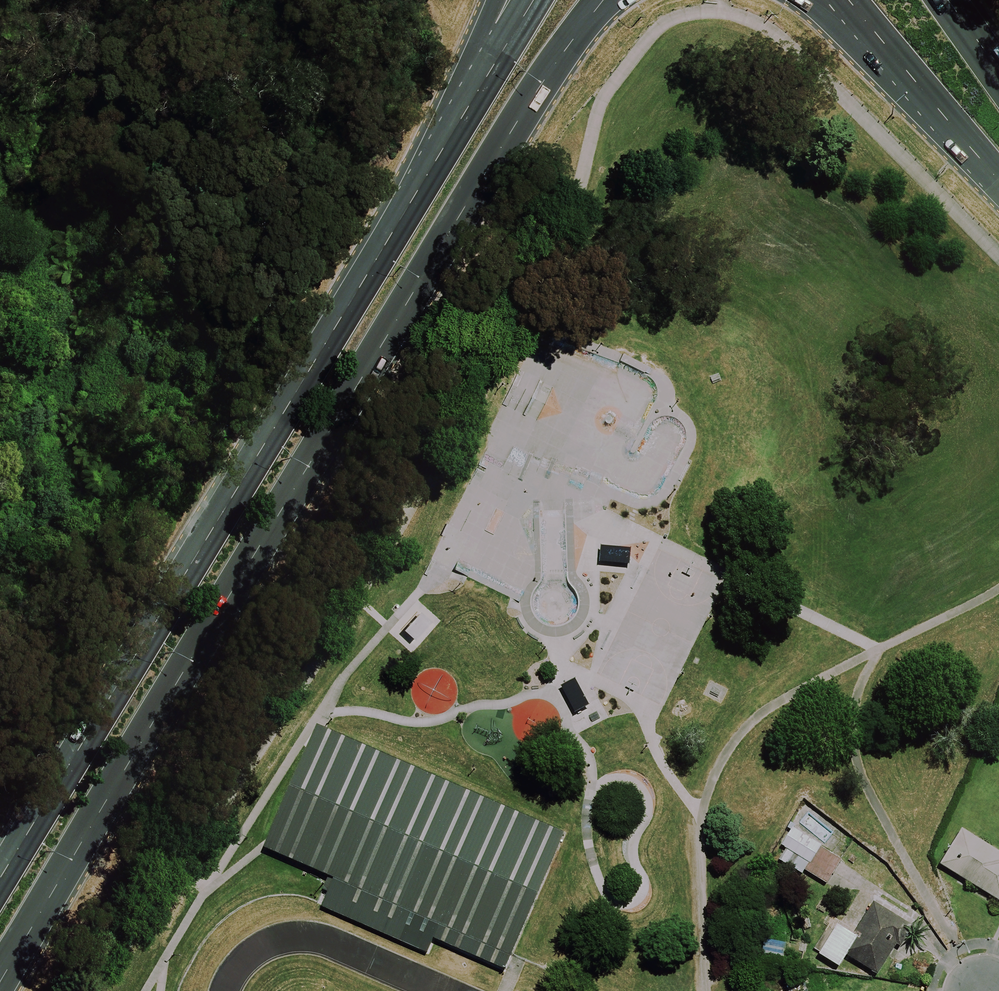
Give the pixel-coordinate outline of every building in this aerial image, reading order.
[(558,831),(314,725),(261,846),(330,876),(318,904),(402,940),(407,927),(499,967),(558,831)] [(795,858),(788,869),(799,876),(802,871),(823,885),(839,860),(792,829),(780,848),(795,858)] [(960,832),(938,867),(998,904),(998,855),(960,832)] [(909,926),(871,905),(854,937),(834,926),(817,957),(838,968),(843,959),(876,977),(892,947),(896,949),(909,926)]
